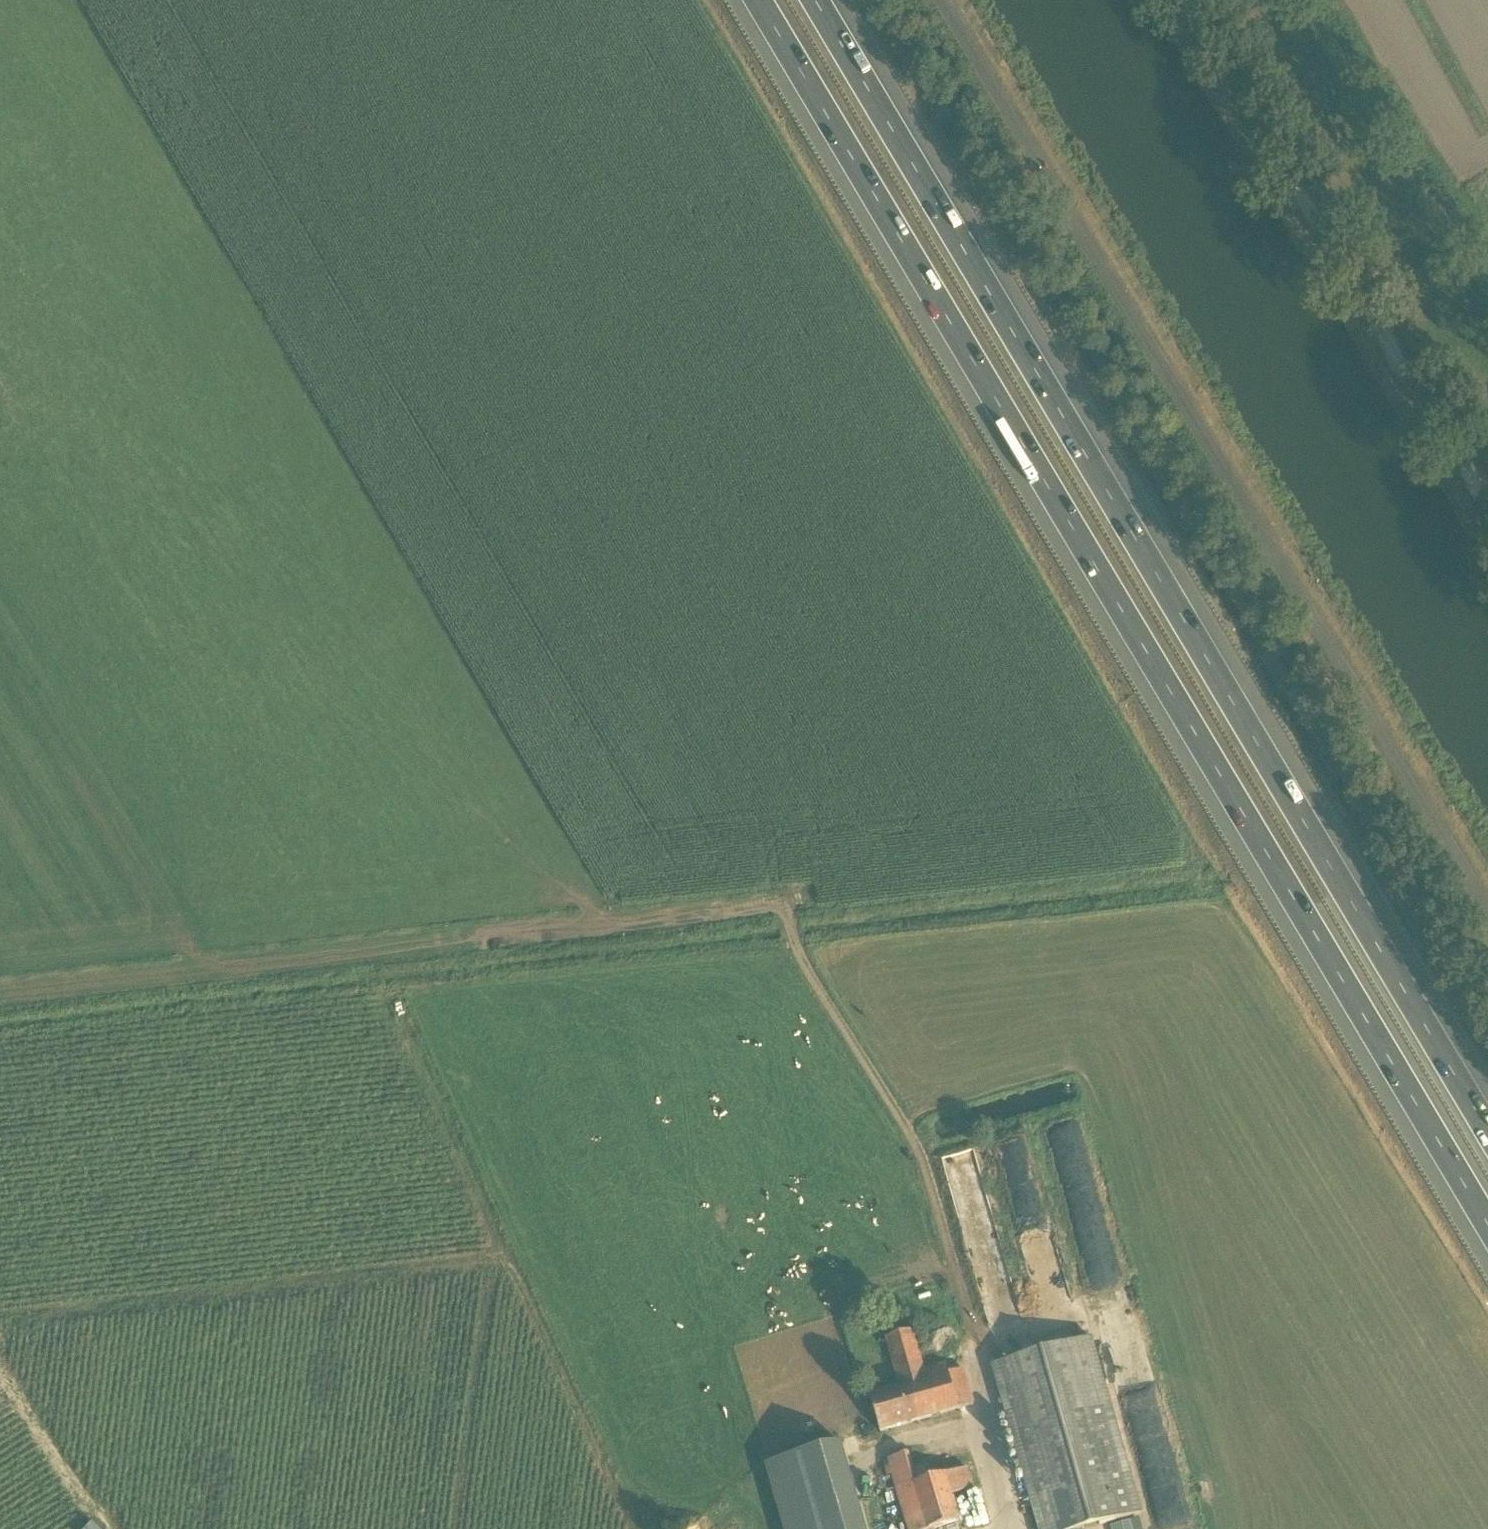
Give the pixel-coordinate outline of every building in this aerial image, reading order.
[(924,1368),(913,1330),(886,1337),(900,1388),(870,1396),(880,1432),(959,1409),(974,1404),(964,1369),(948,1374),(944,1363),(924,1368)] [(1135,1494),(1091,1337),(993,1365),(1040,1528),(1085,1528),(1141,1513),(1135,1494)] [(769,1464),(788,1528),(866,1528),(841,1443),(769,1464)] [(909,1528),(928,1528),(960,1520),(947,1474),(917,1483),(909,1453),(889,1459),(909,1528)]
